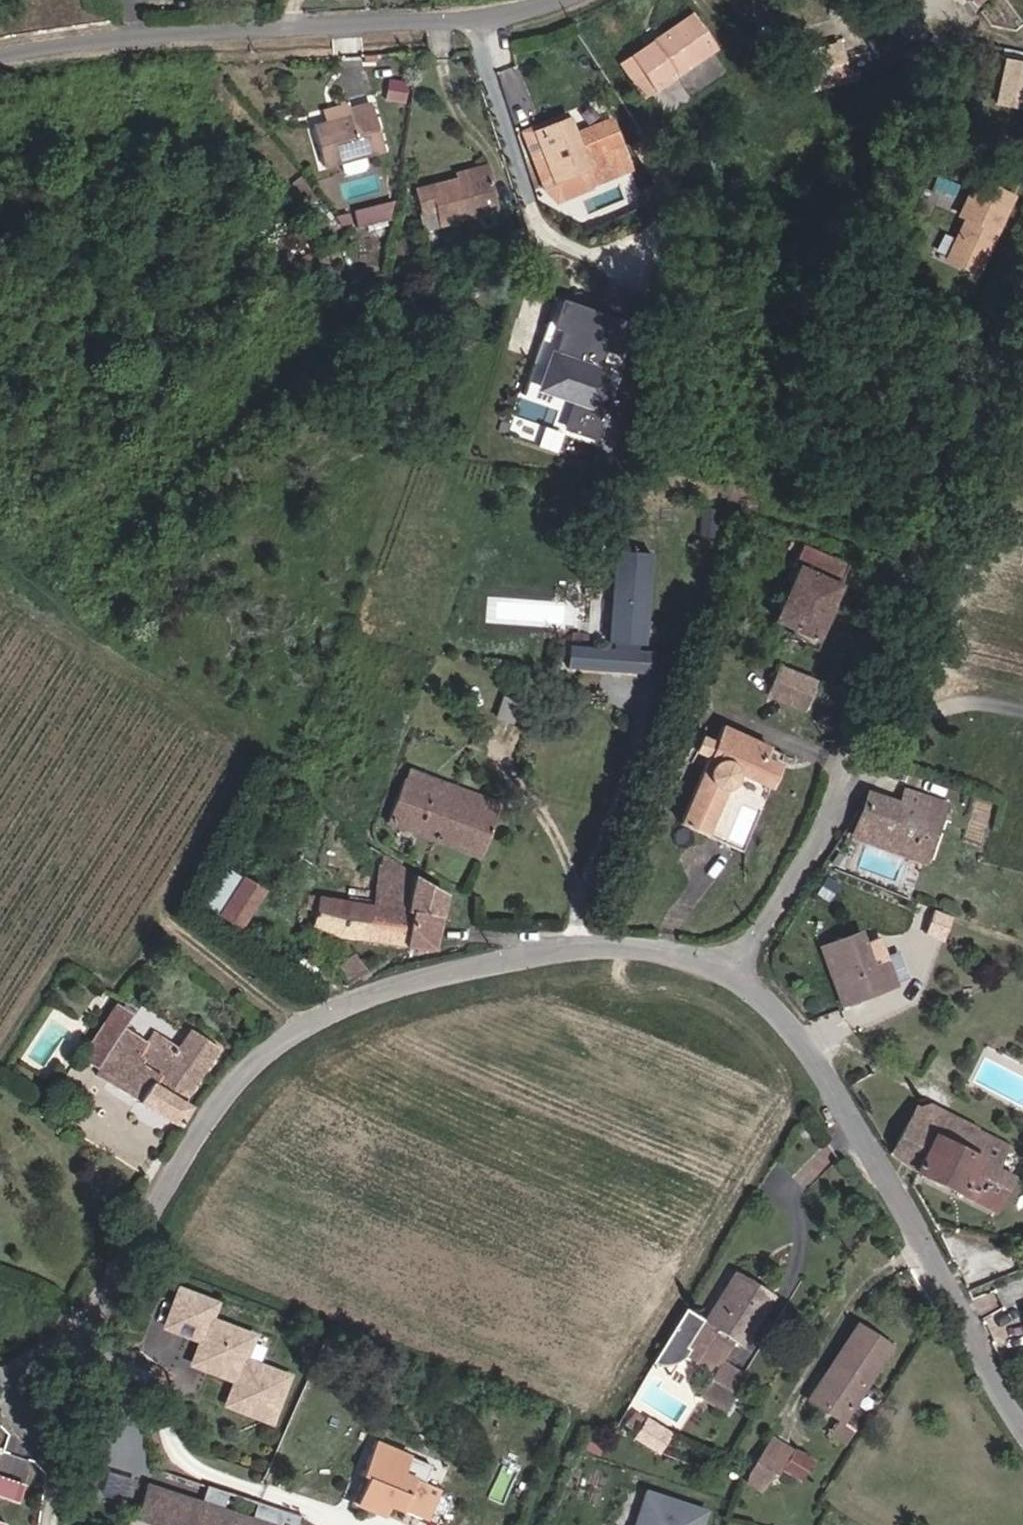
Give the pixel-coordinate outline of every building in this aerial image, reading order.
[(1010,55),(1022,47),(1022,0),(1006,0),(982,14),(1010,55)] [(656,42),(640,53),(662,84),(716,45),(694,15),(673,30),(656,42)] [(649,31),(656,42),(673,30),(666,19),(649,31)] [(810,88),(860,77),(852,36),(801,47),(810,88)] [(649,93),(662,84),(640,53),(628,62),(649,93)] [(997,102),(1022,105),(1022,58),(1002,56),(997,102)] [(353,113),(355,118),(318,130),(329,164),(384,147),(371,107),(353,113)] [(552,190),(561,186),(541,138),(572,125),(569,118),(528,135),(552,190)] [(541,138),(561,186),(595,172),(601,189),(634,173),(613,124),(578,138),(572,125),(541,138)] [(463,183),(493,173),(489,160),(459,171),(460,175),(463,183)] [(561,186),(552,190),(556,201),(566,210),(603,194),(601,189),(595,172),(561,186)] [(441,208),(447,224),(504,205),(493,173),(463,183),(460,175),(436,184),(438,188),(419,194),(425,213),(441,208)] [(1017,205),(980,189),(964,223),(971,226),(952,267),(982,281),(1017,205)] [(391,218),(393,203),(354,213),(356,225),(391,218)] [(441,208),(425,213),(430,229),(447,224),(441,208)] [(638,322),(560,297),(552,322),(548,320),(528,382),(536,384),(534,389),(572,401),(562,431),(600,443),(638,322)] [(791,630),(788,638),(816,651),(836,604),(828,601),(844,565),(799,546),(790,565),(796,568),(772,621),(791,630)] [(654,554),(616,551),(610,646),(569,643),(567,667),(654,672),(655,647),(648,646),(654,554)] [(812,682),(771,667),(760,694),(801,711),(812,682)] [(518,701),(504,698),(499,719),(513,722),(518,701)] [(710,760),(724,766),(694,832),(759,862),(803,765),(738,735),(730,752),(717,745),(710,760)] [(391,821),(435,836),(453,783),(410,767),(404,784),(398,802),(391,821)] [(453,783),(435,836),(478,851),(497,798),(453,783)] [(904,805),(867,791),(857,819),(854,827),(923,852),(943,800),(910,788),(904,805)] [(919,865),(923,852),(854,827),(850,840),(919,865)] [(962,862),(973,866),(983,842),(971,837),(962,862)] [(983,842),(973,866),(979,868),(988,843),(983,842)] [(447,892),(416,873),(383,850),(373,887),(351,884),(347,903),(313,895),(311,909),(318,911),(317,926),(342,937),(438,949),(438,943),(444,911),(447,892)] [(232,896),(242,878),(223,868),(204,902),(223,912),(232,896)] [(232,896),(250,906),(260,889),(242,878),(232,896)] [(232,896),(223,912),(242,922),(250,906),(232,896)] [(832,969),(844,1005),(894,987),(886,961),(868,965),(858,937),(817,952),(824,971),(832,969)] [(371,970),(361,952),(340,964),(351,982),(371,970)] [(832,969),(824,971),(837,1008),(844,1005),(832,969)] [(129,1002),(117,992),(85,1038),(96,1046),(129,1002)] [(193,1102),(183,1096),(223,1039),(195,1019),(184,1035),(153,1013),(144,1026),(134,1019),(102,1062),(181,1119),(193,1102)] [(892,1102),(876,1126),(894,1156),(994,1209),(1010,1176),(1004,1173),(1008,1163),(999,1157),(1006,1142),(975,1129),(970,1124),(945,1112),(931,1134),(911,1118),(892,1102)] [(919,1105),(911,1118),(931,1134),(945,1112),(919,1105)] [(659,1372),(667,1372),(689,1368),(696,1361),(708,1365),(714,1356),(719,1359),(729,1340),(737,1345),(770,1295),(732,1272),(701,1323),(683,1313),(651,1367),(659,1372)] [(208,1299),(170,1286),(167,1298),(204,1311),(208,1299)] [(197,1326),(201,1315),(203,1315),(204,1311),(167,1298),(157,1323),(193,1336),(201,1333),(197,1326)] [(239,1355),(247,1331),(203,1315),(201,1315),(197,1326),(201,1333),(193,1336),(187,1355),(227,1369),(230,1375),(223,1395),(269,1411),(283,1370),(239,1355)] [(833,1418),(824,1433),(839,1442),(849,1426),(839,1419),(886,1342),(853,1323),(806,1401),(833,1418)] [(719,1411),(739,1378),(714,1363),(695,1398),(719,1411)] [(644,1418),(637,1440),(664,1448),(670,1426),(644,1418)] [(762,1432),(759,1439),(747,1459),(767,1471),(783,1444),(762,1432)] [(412,1523),(421,1497),(423,1490),(399,1482),(404,1466),(357,1450),(343,1488),(347,1489),(340,1507),(353,1511),(352,1515),(381,1524),(384,1514),(412,1523)] [(642,1489),(631,1524),(698,1524),(704,1509),(642,1489)] [(243,1522),(244,1521),(223,1515),(229,1498),(207,1492),(200,1516),(181,1511),(183,1504),(148,1494),(139,1524),(143,1524),(253,1524),(243,1522)] [(412,1523),(418,1524),(434,1524),(440,1505),(421,1497),(412,1523)] [(303,1519),(281,1513),(261,1507),(255,1524),(301,1524),(303,1519)]
